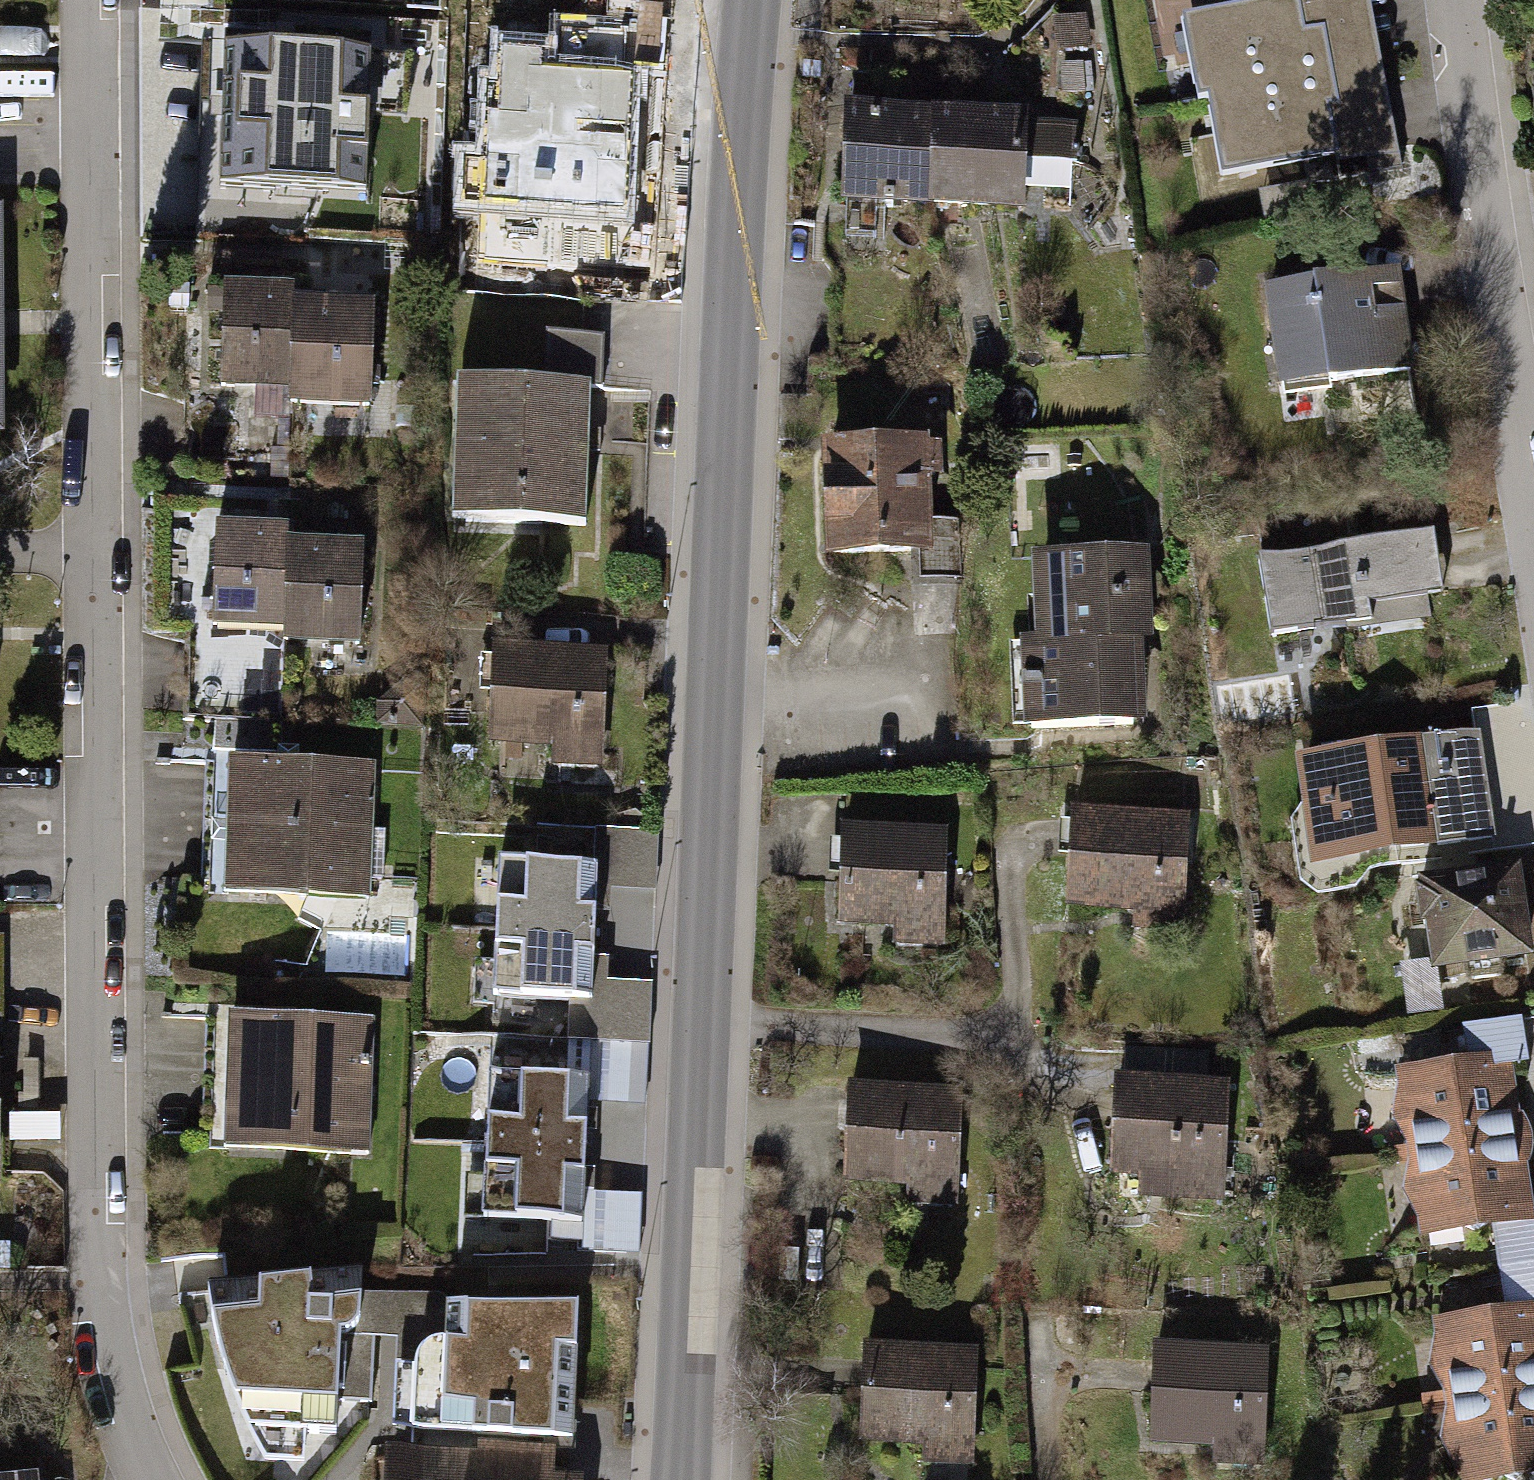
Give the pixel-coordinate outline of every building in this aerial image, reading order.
[(1197,100),(1332,76),(1318,0),(1263,0),(1264,5),(1182,20),(1197,100)] [(1332,76),(1338,106),(1328,108),(1342,179),(1368,174),(1364,150),(1378,148),(1379,150),(1397,147),(1369,0),(1318,0),(1332,76)] [(1079,44),(1075,19),(1056,22),(1060,47),(1079,44)] [(282,38),(225,37),(222,111),(220,189),(367,193),(369,103),(371,41),(282,38)] [(543,54),(499,52),(498,88),(487,88),(484,165),(464,165),(462,213),(625,219),(630,78),(542,75),(543,54)] [(1084,90),(1082,63),(1063,65),(1065,91),(1084,90)] [(1332,76),(1197,100),(1197,103),(1207,102),(1221,180),(1304,164),(1307,183),(1308,185),(1342,179),(1328,108),(1338,106),(1332,76)] [(864,116),(849,116),(846,199),(934,201),(936,119),(894,117),(895,84),(865,83),(864,116)] [(1022,121),(936,119),(934,201),(1021,203),(1022,161),(1071,162),(1072,139),(1058,138),(1058,125),(1022,124),(1022,121)] [(1368,174),(1401,168),(1397,147),(1379,150),(1378,148),(1364,150),(1368,174)] [(1033,166),(1035,206),(1074,204),(1072,164),(1033,166)] [(1308,185),(1307,183),(1258,193),(1264,225),(1314,216),(1308,185)] [(1366,275),(1267,289),(1280,380),(1328,373),(1329,381),(1411,369),(1402,308),(1372,312),(1366,275)] [(295,387),(298,305),(298,290),(225,287),(222,384),(295,387)] [(369,307),(298,305),(295,387),(294,401),(365,404),(369,307)] [(545,385),(472,383),(468,521),(586,524),(588,452),(578,452),(579,429),(589,429),(590,388),(602,389),(604,335),(546,334),(545,385)] [(933,441),(838,445),(841,516),(858,515),(859,550),(843,551),(846,630),(963,626),(956,476),(934,477),(933,441)] [(1263,557),(1258,558),(1271,636),(1372,620),(1369,602),(1426,593),(1420,549),(1392,553),(1393,561),(1363,566),(1359,542),(1350,544),(1344,501),(1256,516),(1263,557)] [(287,627),(290,543),(291,529),(217,526),(213,624),(287,627)] [(364,547),(290,543),(287,627),(286,640),(359,644),(364,547)] [(1042,596),(1044,641),(1129,637),(1128,618),(1144,618),(1142,555),(1046,559),(1047,596),(1042,596)] [(1044,641),(1034,641),(1036,678),(1031,679),(1033,726),(1131,722),(1127,640),(1129,640),(1129,637),(1044,641)] [(604,655),(495,650),(492,738),(556,741),(555,763),(599,765),(604,655)] [(401,683),(378,703),(377,726),(422,727),(424,684),(401,683)] [(1422,747),(1304,764),(1310,797),(1325,795),(1330,831),(1351,852),(1400,844),(1399,835),(1435,831),(1436,844),(1491,836),(1475,734),(1422,741),(1422,747)] [(373,767),(232,761),(228,881),(308,884),(308,877),(369,879),(373,767)] [(1185,821),(1074,815),(1070,902),(1180,908),(1185,821)] [(598,829),(597,868),(595,911),(610,912),(611,889),(656,891),(658,831),(598,829)] [(944,835),(844,832),(842,919),(901,920),(900,942),(941,943),(944,835)] [(499,864),(496,929),(594,934),(595,911),(597,868),(499,864)] [(1432,923),(1438,964),(1466,961),(1468,980),(1501,975),(1498,957),(1525,953),(1514,874),(1427,886),(1427,889),(1419,890),(1424,924),(1432,923)] [(594,934),(496,929),(493,997),(570,1000),(591,1001),(593,958),(594,934)] [(608,958),(593,958),(591,1001),(570,1000),(568,1040),(649,1043),(652,983),(607,981),(608,958)] [(373,1022),(220,1015),(215,1136),(308,1140),(308,1132),(367,1135),(373,1022)] [(1439,1072),(1403,1077),(1406,1099),(1396,1100),(1392,1117),(1401,1134),(1411,1132),(1414,1152),(1514,1139),(1504,1065),(1525,1062),(1518,1019),(1464,1027),(1470,1067),(1467,1067),(1451,1061),(1439,1072)] [(587,1081),(586,1103),(647,1105),(649,1043),(568,1040),(566,1080),(587,1081)] [(490,1076),(487,1143),(584,1147),(586,1103),(587,1081),(566,1080),(490,1076)] [(1224,1087),(1116,1082),(1112,1170),(1175,1172),(1174,1194),(1219,1196),(1224,1087)] [(958,1094),(851,1091),(848,1178),(955,1181),(958,1094)] [(1418,1174),(1406,1175),(1403,1193),(1412,1208),(1423,1207),(1426,1228),(1463,1224),(1477,1231),(1489,1220),(1493,1220),(1500,1267),(1533,1263),(1533,1211),(1525,1212),(1514,1139),(1414,1152),(1418,1174)] [(487,1143),(484,1218),(550,1221),(581,1222),(582,1192),(584,1147),(487,1143)] [(643,1195),(582,1192),(581,1222),(550,1221),(549,1241),(583,1242),(582,1252),(641,1255),(643,1195)] [(1449,1381),(1452,1402),(1533,1390),(1533,1263),(1500,1267),(1507,1316),(1504,1316),(1489,1310),(1477,1321),(1441,1326),(1444,1349),(1433,1350),(1430,1367),(1438,1383),(1449,1381)] [(362,1272),(208,1290),(225,1369),(250,1370),(249,1407),(252,1416),(258,1423),(265,1427),(273,1430),(335,1434),(337,1401),(371,1402),(374,1339),(374,1332),(359,1332),(361,1293),(362,1272)] [(395,1363),(415,1363),(416,1358),(420,1352),(426,1346),(436,1342),(446,1341),(448,1306),(448,1303),(446,1299),(444,1295),(439,1293),(361,1293),(359,1332),(374,1332),(374,1339),(396,1339),(395,1363)] [(473,1434),(572,1438),(578,1304),(448,1306),(446,1341),(436,1342),(426,1346),(420,1352),(416,1358),(415,1363),(413,1406),(473,1408),(473,1434)] [(974,1353),(866,1349),(863,1435),(971,1440),(974,1353)] [(1263,1354),(1154,1351),(1152,1438),(1260,1441),(1263,1354)] [(1455,1423),(1444,1424),(1441,1443),(1450,1458),(1460,1458),(1463,1478),(1498,1473),(1515,1479),(1527,1469),(1531,1469),(1532,1479),(1533,1479),(1533,1390),(1452,1402),(1455,1423)] [(400,1459),(399,1479),(548,1479),(550,1451),(484,1449),(485,1463),(400,1459)]
